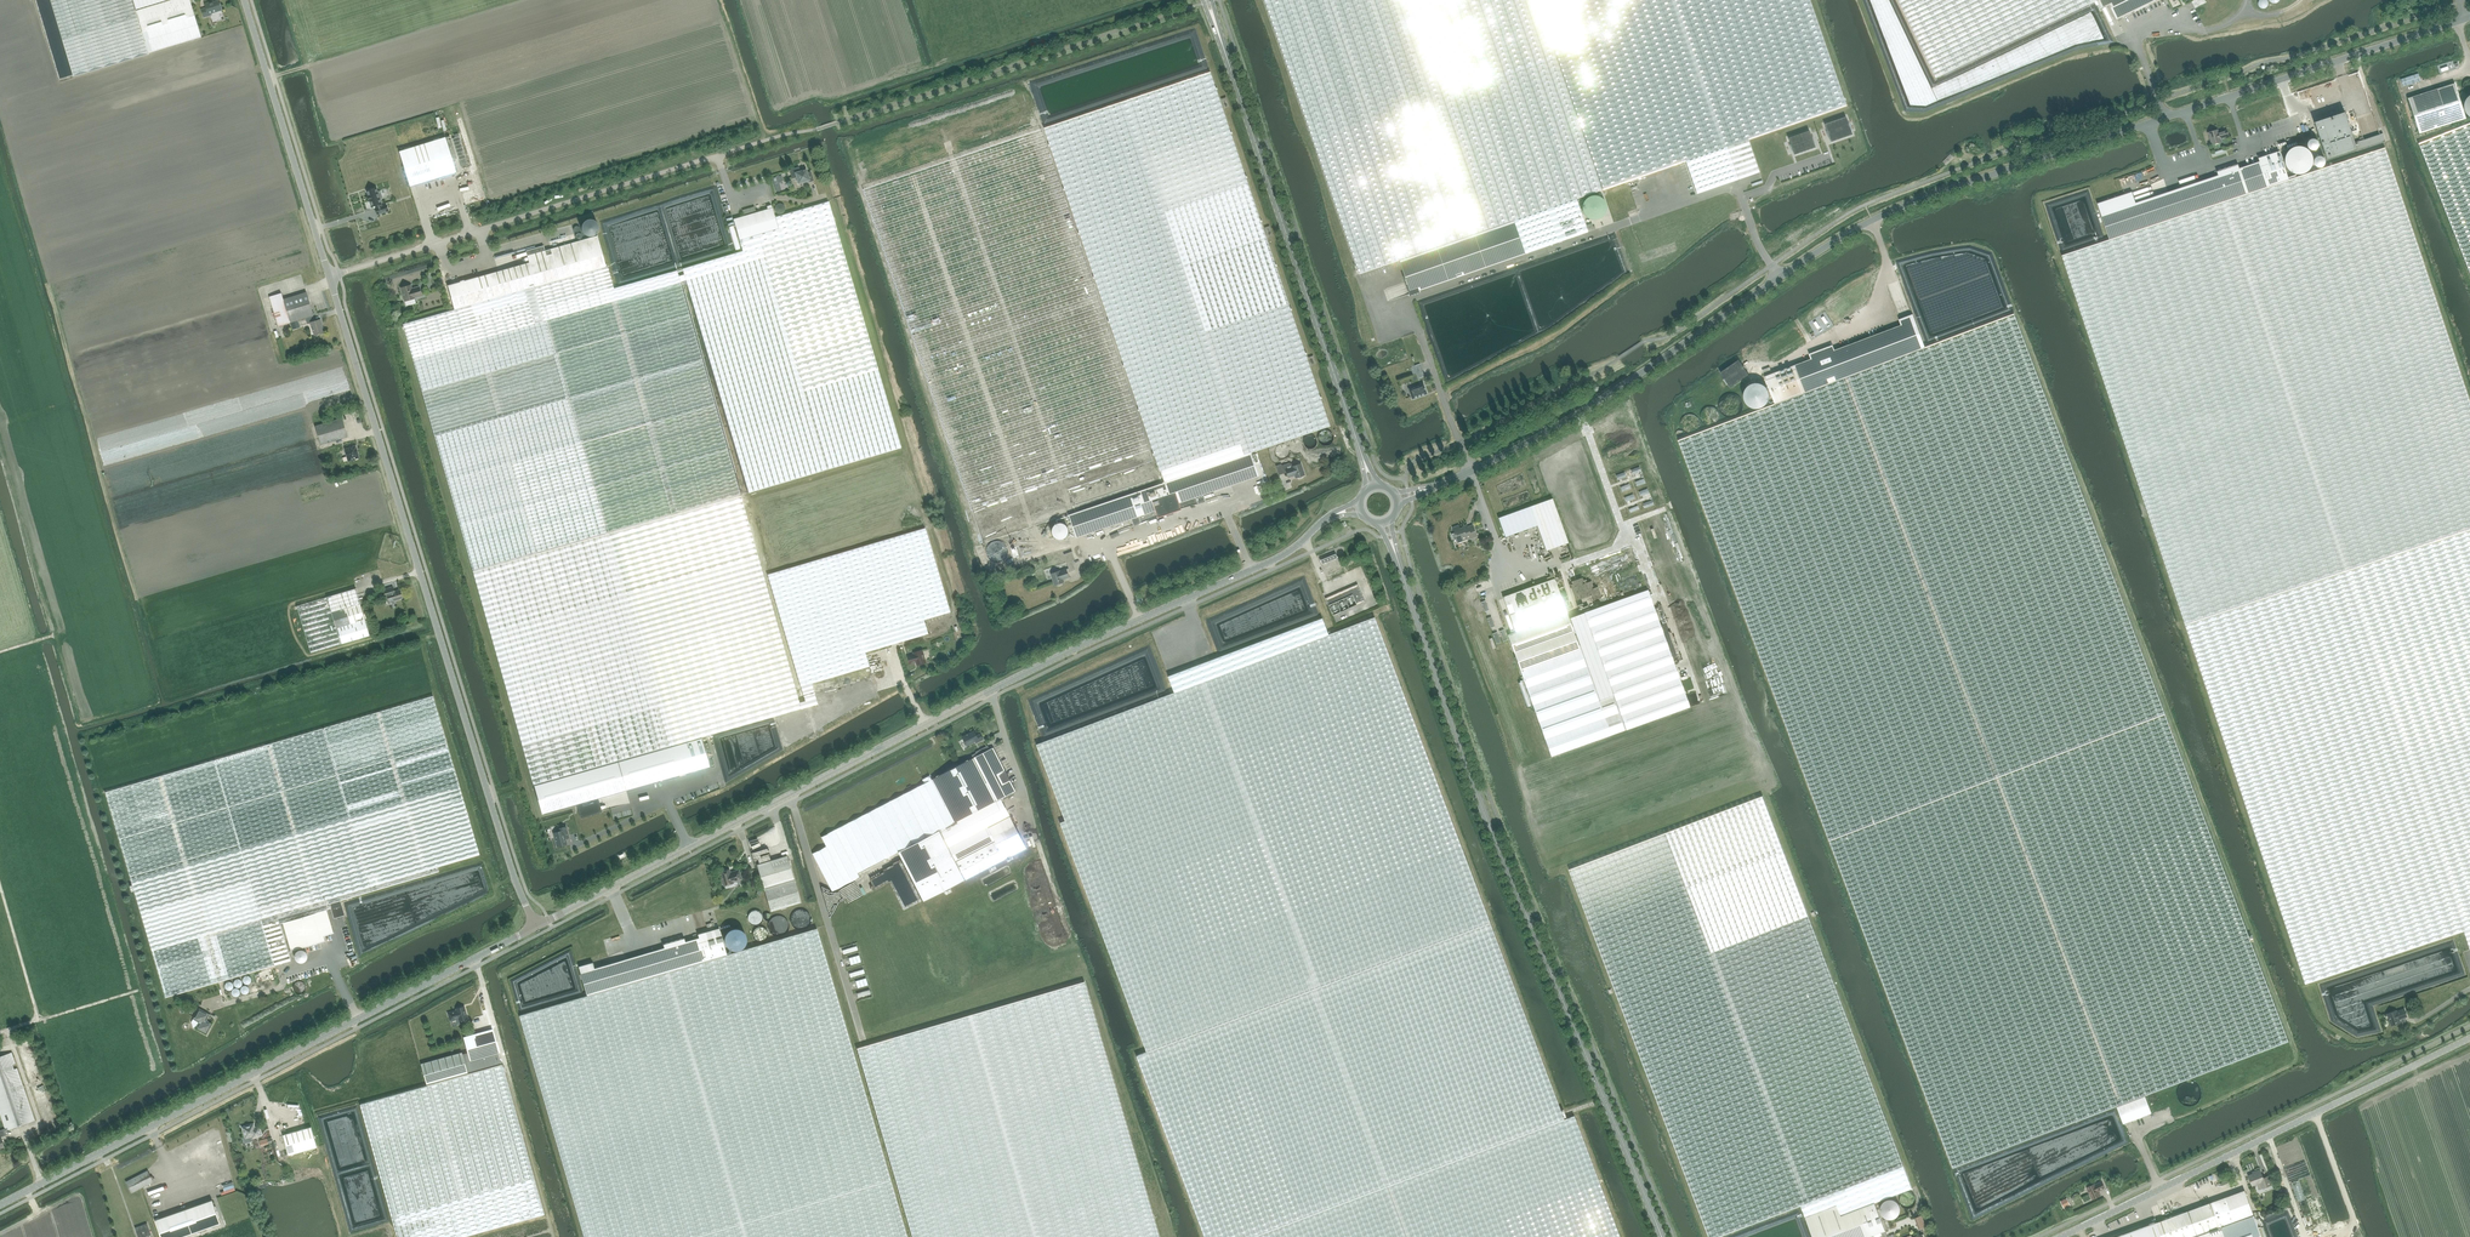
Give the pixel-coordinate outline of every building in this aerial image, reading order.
[(74,76),(148,54),(135,10),(132,0),(51,0),(74,76)] [(135,10),(169,0),(132,0),(135,10)] [(135,10),(148,53),(201,38),(191,6),(190,0),(169,0),(135,10)] [(1358,274),(1397,261),(1577,198),(1601,190),(1536,0),(1264,0),(1358,274)] [(1601,190),(1685,161),(1748,139),(1846,105),(1810,0),(1536,0),(1601,190)] [(1936,78),(2095,2),(2097,1),(2099,0),(1898,0),(1936,78)] [(2117,20),(2158,0),(2107,0),(2117,20)] [(210,14),(221,10),(219,1),(211,3),(211,2),(205,4),(206,8),(201,9),(204,17),(210,15),(210,14)] [(1211,71),(1045,127),(1164,482),(1330,426),(1211,71)] [(2419,133),(2466,118),(2455,83),(2408,98),(2419,133)] [(1028,116),(1028,125),(1039,125),(1040,117),(1037,117),(1037,111),(1030,111),(1030,116),(1028,116)] [(2386,142),(2383,133),(2355,143),(2345,112),(2314,122),(2327,160),(2357,150),(2357,151),(2386,142)] [(1846,117),(1825,124),(1831,142),(1852,134),(1846,117)] [(2419,144),(2469,273),(2469,123),(2419,144)] [(1160,484),(1042,129),(865,190),(983,544),(1074,513),(1160,484)] [(1791,146),(1794,154),(1815,147),(1812,138),(1809,130),(1788,138),(1791,146)] [(2220,138),(2229,136),(2227,130),(2218,133),(2217,130),(2208,133),(2212,145),(2221,142),(2220,138)] [(405,150),(399,152),(410,186),(427,181),(427,183),(439,179),(439,177),(456,172),(445,137),(440,139),(439,137),(433,139),(434,141),(411,148),(410,146),(404,148),(405,150)] [(1748,139),(1685,161),(1697,194),(1759,172),(1748,139)] [(467,161),(460,140),(453,142),(460,163),(467,161)] [(2385,148),(2289,180),(2279,151),(2258,158),(2259,161),(2239,168),(2238,164),(2217,171),(2218,175),(2136,202),(2132,191),(2097,203),(2109,240),(2062,256),(2305,984),(2463,931),(2469,949),(2469,403),(2385,148)] [(859,155),(852,158),(860,182),(871,179),(864,161),(862,162),(859,155)] [(797,177),(798,183),(808,180),(809,182),(813,181),(811,172),(807,173),(806,170),(799,172),(798,168),(790,170),(793,178),(797,177)] [(376,187),(366,190),(368,196),(367,197),(369,201),(370,201),(372,207),(376,205),(377,208),(375,209),(377,214),(388,211),(386,205),(382,207),(380,199),(381,199),(382,197),(380,192),(379,192),(377,192),(376,187)] [(1577,198),(1397,261),(1409,293),(1588,231),(1577,198)] [(778,228),(739,240),(743,251),(682,269),(748,493),(901,448),(828,201),(775,217),(778,228)] [(733,219),(739,240),(778,228),(775,217),(772,208),(756,212),(754,207),(742,210),(744,216),(733,219)] [(734,224),(731,213),(729,214),(726,215),(724,215),(727,226),(734,224)] [(448,285),(447,286),(454,309),(606,267),(597,236),(575,242),(545,251),(544,246),(526,251),(529,263),(448,285)] [(454,309),(403,324),(416,369),(473,571),(604,534),(609,532),(740,495),(703,369),(701,361),(707,360),(681,269),(614,289),(608,266),(606,267),(454,309)] [(1888,284),(1894,302),(1905,299),(1899,280),(1888,284)] [(1386,288),(1388,297),(1404,293),(1401,284),(1386,288)] [(401,288),(405,301),(414,298),(414,297),(422,295),(419,287),(412,289),(411,285),(408,286),(407,285),(404,286),(403,287),(401,288)] [(305,318),(312,315),(313,315),(306,292),(283,299),(281,293),(269,296),(278,326),(290,323),(290,322),(305,318)] [(1775,404),(1679,440),(1830,840),(2165,714),(2014,314),(1925,347),(1775,404)] [(1765,376),(1775,404),(1925,347),(1913,314),(1899,319),(1901,325),(1833,351),(1832,347),(1811,355),(1812,358),(1765,376)] [(314,321),(312,315),(305,318),(307,324),(310,323),(314,336),(323,333),(321,325),(322,325),(320,319),(314,321)] [(1720,372),(1730,387),(1749,375),(1739,360),(1720,372)] [(1423,384),(1409,389),(1412,399),(1427,394),(1423,384)] [(321,445),(347,437),(342,418),(315,426),(321,445)] [(348,461),(359,458),(355,446),(345,449),(348,461)] [(1251,453),(1164,482),(1160,484),(1074,513),(1082,535),(1132,519),(1135,526),(1205,502),(1202,495),(1259,476),(1251,453)] [(1281,464),(1276,466),(1279,475),(1284,473),(1287,472),(1288,477),(1295,475),(1296,478),(1298,477),(1299,478),(1300,478),(1301,478),(1302,477),(1303,476),(1305,475),(1301,463),(1292,466),(1292,465),(1291,464),(1290,463),(1289,463),(1282,466),(1281,464)] [(740,495),(609,532),(627,595),(758,558),(740,495)] [(1546,550),(1569,543),(1553,498),(1498,518),(1505,537),(1537,525),(1546,550)] [(1082,535),(1074,513),(1040,525),(1047,546),(1082,535)] [(1458,525),(1453,527),(1455,532),(1454,532),(1454,533),(1451,534),(1452,536),(1453,537),(1454,538),(1455,539),(1456,539),(1458,542),(1467,539),(1468,539),(1477,536),(1473,525),(1472,525),(1468,527),(1467,525),(1462,526),(1462,528),(1460,528),(1458,525)] [(741,582),(743,588),(774,694),(869,666),(865,652),(928,634),(924,620),(950,612),(925,528),(741,582)] [(604,534),(473,571),(534,785),(670,747),(627,595),(609,532),(604,534)] [(1060,570),(1051,573),(1055,585),(1057,584),(1058,585),(1059,585),(1060,585),(1061,584),(1062,583),(1064,582),(1063,579),(1069,577),(1067,572),(1075,569),(1072,560),(1067,562),(1069,568),(1060,571),(1060,570)] [(730,567),(628,595),(671,742),(774,714),(730,567)] [(1507,584),(1510,583),(1508,578),(1501,581),(1502,583),(1497,585),(1501,593),(1509,589),(1507,584)] [(1555,578),(1503,596),(1516,632),(1517,636),(1569,618),(1555,578)] [(1328,605),(1352,594),(1357,605),(1365,601),(1358,584),(1339,592),(1335,594),(1325,599),(1328,605)] [(386,597),(388,596),(389,602),(402,598),(400,590),(394,591),(393,587),(383,590),(386,597)] [(356,588),(327,596),(332,612),(360,604),(364,603),(362,597),(359,598),(357,593),(356,588)] [(1509,634),(1508,634),(1520,670),(1551,756),(1691,707),(1648,589),(1569,618),(1517,636),(1516,632),(1509,635),(1509,634)] [(332,612),(327,596),(296,605),(310,652),(341,644),(336,628),(332,612)] [(360,604),(332,612),(336,628),(365,620),(360,604)] [(1374,616),(1035,744),(1065,820),(1059,821),(1148,1051),(1350,975),(1473,929),(1490,922),(1374,616)] [(369,635),(365,620),(336,628),(341,644),(369,635)] [(910,664),(916,662),(917,665),(926,663),(922,650),(913,652),(914,654),(908,656),(910,664)] [(280,923),(326,910),(327,910),(327,909),(331,908),(329,903),(340,900),(439,871),(437,866),(479,854),(433,696),(105,792),(166,997),(291,960),(288,951),(280,923)] [(2165,714),(1830,840),(1953,1168),(2117,1106),(2145,1096),(2288,1042),(2165,714)] [(976,743),(983,739),(980,734),(977,736),(974,731),(962,737),(967,746),(975,741),(976,743)] [(670,747),(534,785),(542,814),(577,804),(580,818),(595,814),(591,800),(710,766),(702,738),(670,747)] [(996,801),(1000,799),(1015,791),(993,748),(978,755),(977,753),(972,755),(996,801)] [(932,780),(954,823),(996,801),(972,755),(968,757),(969,760),(932,780)] [(954,823),(932,780),(930,776),(923,779),(924,783),(849,823),(835,830),(821,837),(826,846),(812,853),(832,891),(860,877),(858,873),(871,866),(898,852),(939,830),(954,823)] [(1763,796),(1569,869),(1709,1236),(1718,1236),(1801,1205),(1809,1227),(1875,1202),(1912,1188),(1763,796)] [(954,823),(939,830),(949,848),(988,828),(1010,816),(1000,799),(996,801),(954,823)] [(559,831),(553,833),(557,847),(567,844),(565,839),(569,837),(566,826),(558,828),(559,831)] [(949,848),(956,862),(995,841),(988,828),(949,848)] [(956,862),(949,848),(939,830),(898,852),(924,901),(965,880),(956,862)] [(995,841),(956,862),(965,880),(1004,859),(995,841)] [(757,865),(764,888),(771,911),(801,902),(787,856),(757,865)] [(733,882),(742,879),(739,870),(732,872),(733,873),(730,874),(729,870),(720,872),(724,886),(733,883),(733,882)] [(340,900),(329,903),(331,908),(333,915),(335,916),(344,914),(340,900)] [(332,931),(326,910),(280,923),(288,951),(291,950),(320,942),(318,938),(331,934),(332,931)] [(1137,1055),(1205,1236),(1620,1236),(1574,1115),(1564,1119),(1510,975),(1490,922),(1473,929),(1350,975),(1148,1051),(1137,1055)] [(519,1015),(584,1236),(907,1236),(817,928),(727,954),(587,995),(519,1015)] [(578,966),(587,995),(727,954),(719,928),(698,934),(699,937),(685,941),(684,938),(663,944),(664,947),(594,968),(592,962),(578,966)] [(295,955),(295,958),(297,960),(299,961),(302,962),(304,961),(306,959),(307,957),(307,955),(306,952),(304,950),(301,949),(298,950),(296,952),(295,955)] [(245,984),(247,984),(249,984),(250,982),(251,981),(251,979),(249,977),(247,976),(245,977),(243,978),(243,980),(243,983),(245,984)] [(236,986),(238,987),(240,986),(241,985),(242,984),(242,982),(240,980),(238,979),(236,979),(234,981),(233,983),(234,985),(236,986)] [(226,988),(227,990),(230,990),(231,989),(233,987),(233,985),(232,983),(230,981),(227,981),(225,983),(225,985),(225,987),(226,988)] [(298,993),(300,994),(303,992),(305,990),(306,987),(305,984),(303,982),(300,981),(298,981),(295,982),(294,985),(293,987),(294,990),(295,992),(298,993)] [(857,1048),(912,1236),(1160,1236),(1085,981),(857,1048)] [(242,993),(245,994),(247,993),(248,992),(249,990),(249,988),(247,986),(245,985),(243,985),(241,987),(240,989),(241,991),(242,993)] [(233,995),(235,996),(237,996),(239,995),(240,993),(240,991),(239,989),(237,988),(235,988),(233,989),(232,991),(232,993),(233,995)] [(459,1021),(467,1019),(464,1007),(456,1009),(457,1011),(448,1013),(450,1020),(459,1018),(459,1021)] [(196,1029),(206,1035),(212,1024),(206,1021),(209,1014),(199,1009),(193,1019),(199,1023),(196,1029)] [(2399,1019),(2407,1016),(2404,1009),(2397,1012),(2396,1010),(2387,1014),(2391,1025),(2400,1022),(2399,1019)] [(865,1031),(874,1031),(874,1021),(866,1021),(865,1031)] [(467,1051),(462,1052),(468,1074),(501,1064),(498,1052),(499,1052),(492,1029),(464,1037),(467,1051)] [(6,1130),(8,1129),(8,1130),(35,1120),(17,1068),(14,1069),(12,1065),(15,1064),(11,1052),(0,1056),(0,1113),(5,1128),(6,1130)] [(468,1074),(462,1052),(421,1064),(427,1085),(468,1074)] [(468,1074),(427,1085),(360,1104),(397,1236),(461,1236),(543,1214),(544,1214),(502,1064),(501,1064),(468,1074)] [(2186,1102),(2186,1103),(2191,1102),(2191,1097),(2187,1098),(2187,1094),(2185,1094),(2185,1098),(2182,1099),(2183,1102),(2186,1102)] [(2147,1097),(2117,1109),(2123,1125),(2152,1114),(2147,1097)] [(242,1127),(245,1138),(243,1138),(244,1142),(245,1143),(252,1141),(251,1137),(257,1135),(258,1135),(261,1135),(258,1127),(254,1128),(254,1127),(250,1125),(242,1127)] [(288,1156),(317,1148),(311,1127),(282,1135),(288,1156)] [(126,1181),(132,1193),(153,1182),(147,1170),(126,1181)] [(2260,1183),(2262,1188),(2272,1185),(2269,1177),(2264,1179),(2260,1170),(2255,1171),(2256,1173),(2248,1176),(2252,1185),(2260,1183)] [(2092,1199),(2100,1195),(2098,1191),(2100,1190),(2104,1188),(2101,1181),(2095,1184),(2095,1183),(2086,1187),(2092,1199)] [(157,1203),(157,1199),(162,1199),(162,1195),(159,1195),(159,1189),(147,1188),(146,1202),(157,1203)] [(2253,1214),(2245,1190),(2163,1220),(2169,1236),(2262,1236),(2253,1214)] [(2067,1199),(2061,1201),(2064,1207),(2070,1205),(2067,1199)] [(161,1218),(155,1220),(160,1236),(181,1236),(220,1223),(212,1200),(161,1218)] [(1875,1202),(1809,1227),(1813,1236),(1867,1236),(1885,1230),(1875,1202)] [(2161,1214),(2158,1204),(2150,1207),(2152,1212),(2154,1212),(2155,1216),(2161,1214)] [(2156,1222),(2114,1236),(2162,1236),(2156,1222)] [(135,1228),(138,1236),(145,1236),(151,1235),(147,1223),(135,1228)]
